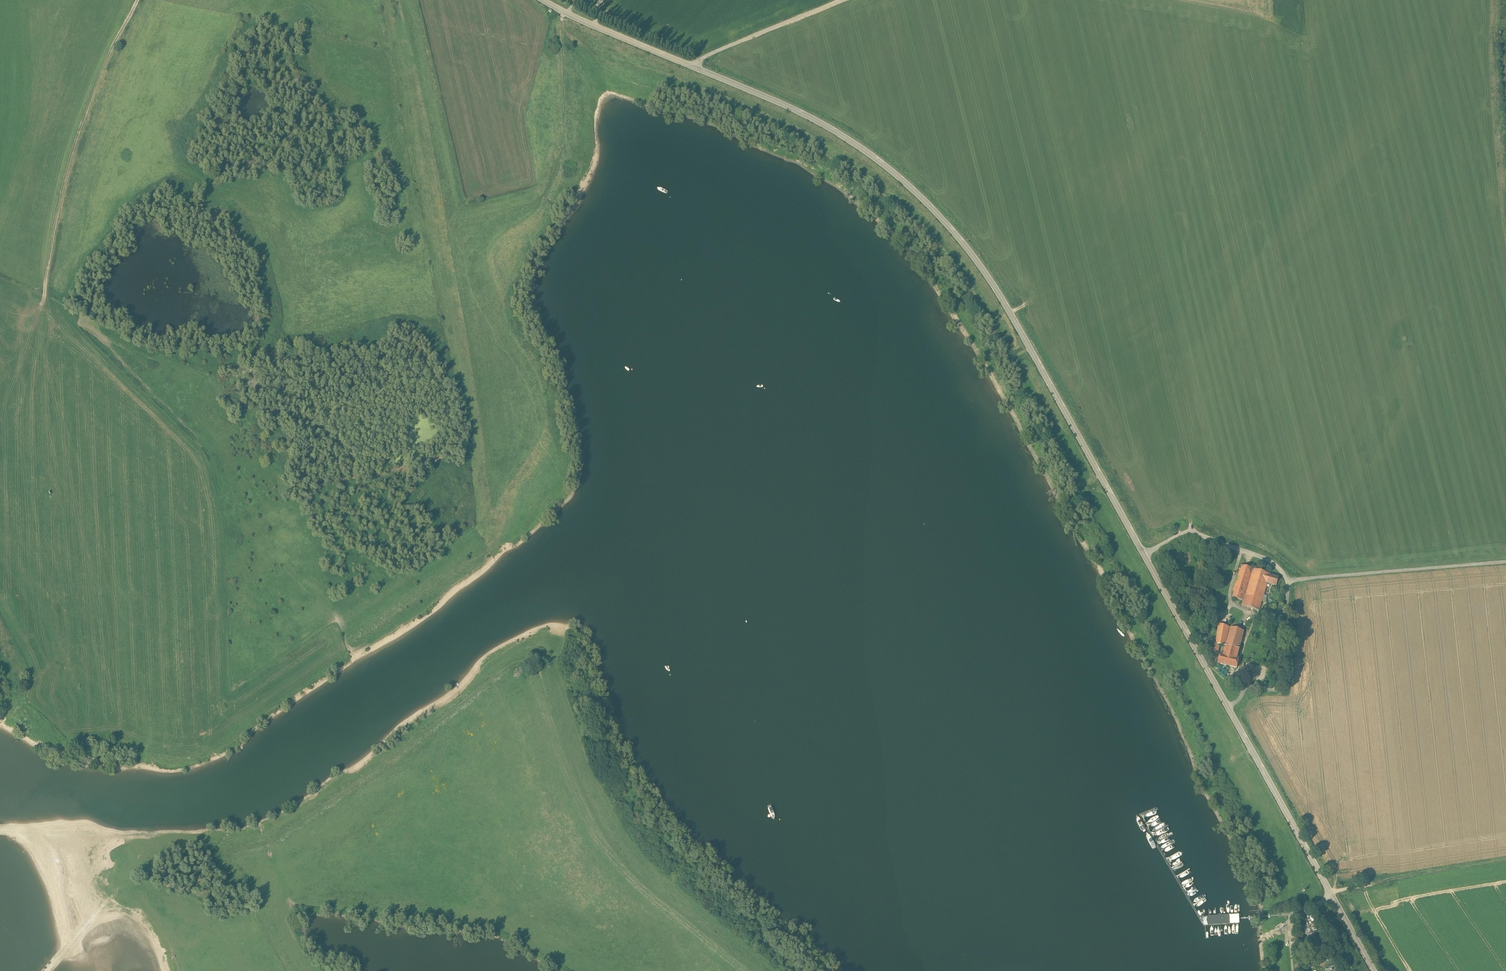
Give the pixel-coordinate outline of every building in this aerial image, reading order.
[(1243,601),(1252,569),(1240,566),(1232,592),(1234,592),(1232,598),(1243,601)] [(1241,606),(1258,611),(1261,601),(1263,595),(1267,583),(1269,575),(1252,569),(1243,601),(1241,606)] [(1269,575),(1267,583),(1276,586),(1278,577),(1269,575)] [(1218,624),(1215,644),(1216,645),(1219,645),(1225,646),(1229,627),(1218,624)] [(1230,627),(1225,646),(1238,650),(1243,631),(1230,627)] [(1218,654),(1219,645),(1216,645),(1215,644),(1210,643),(1209,653),(1218,654)] [(1228,652),(1227,656),(1236,658),(1238,650),(1225,646),(1224,651),(1228,652)] [(1227,656),(1219,654),(1217,664),(1236,668),(1239,658),(1236,658),(1227,656)]
